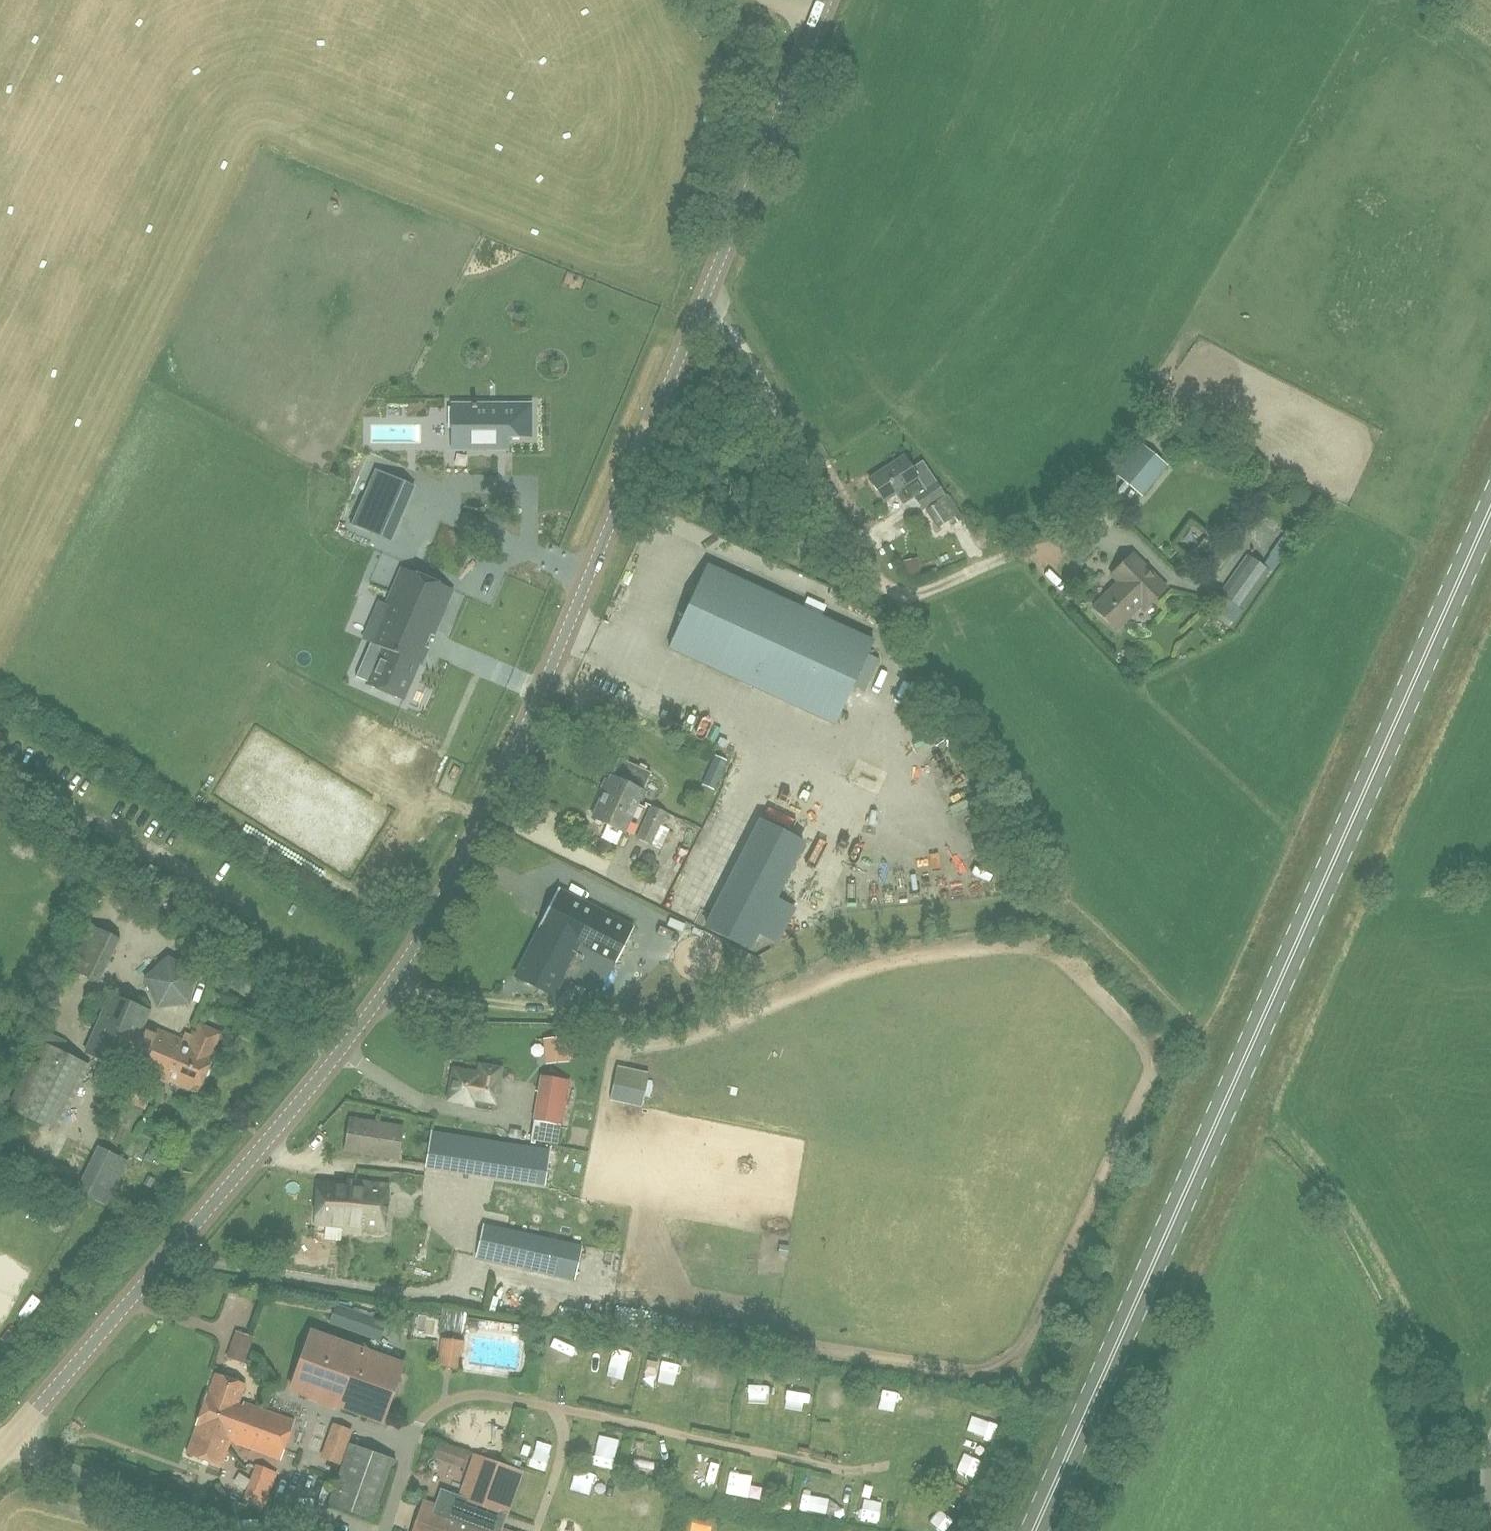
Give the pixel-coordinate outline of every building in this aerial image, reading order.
[(451,429),(451,449),(495,449),(495,437),(508,437),(530,437),(530,423),(530,405),(505,405),(477,405),(477,404),(472,404),(472,405),(459,405),(459,429),(452,429),(451,429)] [(1142,497),(1168,466),(1140,444),(1115,475),(1142,497)] [(905,456),(869,479),(884,501),(894,494),(903,508),(916,500),(923,511),(937,502),(938,504),(926,511),(937,529),(949,521),(953,526),(963,519),(947,495),(946,496),(936,481),(926,488),(919,478),(913,469),(905,456)] [(379,471),(354,526),(368,532),(393,477),(379,471)] [(1195,552),(1219,569),(1230,553),(1207,536),(1195,552)] [(1100,605),(1123,628),(1153,598),(1156,601),(1173,585),(1139,552),(1122,568),(1129,575),(1100,605)] [(1244,610),(1272,571),(1246,555),(1219,594),(1244,610)] [(669,648),(835,725),(873,641),(708,565),(669,648)] [(370,646),(356,679),(368,684),(366,688),(402,703),(418,667),(421,668),(428,652),(425,650),(430,638),(433,640),(454,593),(402,570),(388,602),(369,645),(370,646)] [(604,631),(601,639),(618,645),(621,636),(604,631)] [(938,723),(921,732),(929,748),(946,739),(938,723)] [(643,791),(651,773),(620,759),(612,777),(610,781),(606,779),(602,788),(606,790),(593,819),(624,833),(643,791)] [(652,845),(667,813),(651,806),(637,838),(652,845)] [(777,942),(794,908),(774,898),(802,842),(761,821),(707,928),(749,950),(758,933),(777,942)] [(22,844),(2,837),(0,842),(0,847),(19,853),(22,844)] [(517,977),(554,996),(564,977),(599,995),(634,928),(560,890),(561,889),(559,888),(539,928),(541,929),(517,977)] [(107,972),(121,942),(91,928),(70,971),(99,985),(106,971),(107,972)] [(687,931),(684,940),(704,947),(707,938),(687,931)] [(158,1007),(189,1004),(195,974),(169,958),(146,979),(158,1007)] [(198,1095),(213,1060),(211,1059),(220,1037),(201,1028),(191,1051),(182,1046),(183,1044),(137,1024),(143,1011),(111,997),(86,1055),(118,1069),(119,1065),(165,1085),(167,1082),(198,1095)] [(548,1039),(550,1063),(567,1062),(565,1038),(548,1039)] [(8,1109),(51,1130),(84,1063),(41,1042),(8,1109)] [(449,1100),(475,1104),(477,1108),(494,1111),(502,1068),(480,1065),(479,1074),(454,1070),(449,1100)] [(569,1080),(540,1076),(533,1120),(563,1125),(569,1080)] [(129,1082),(125,1090),(121,1100),(144,1110),(151,1092),(129,1082)] [(397,1160),(403,1126),(351,1118),(346,1151),(397,1160)] [(500,1141),(495,1177),(546,1184),(551,1148),(500,1141)] [(77,1190),(99,1201),(108,1206),(130,1162),(99,1146),(77,1190)] [(385,1236),(389,1185),(354,1182),(354,1186),(347,1185),(347,1186),(319,1184),(315,1225),(344,1228),(343,1232),(385,1236)] [(575,1280),(583,1246),(484,1224),(476,1258),(575,1280)] [(329,1322),(379,1340),(386,1322),(336,1304),(329,1322)] [(420,1315),(419,1338),(444,1339),(445,1316),(420,1315)] [(226,1358),(244,1365),(254,1338),(236,1331),(226,1358)] [(384,1422),(404,1368),(310,1333),(290,1387),(384,1422)] [(570,1359),(573,1339),(551,1336),(548,1356),(570,1359)] [(441,1339),(438,1366),(461,1369),(464,1341),(441,1339)] [(604,1347),(603,1368),(625,1368),(625,1348),(604,1347)] [(702,1359),(696,1381),(725,1389),(731,1367),(702,1359)] [(648,1374),(662,1375),(662,1360),(649,1360),(648,1374)] [(662,1381),(680,1385),(684,1364),(666,1360),(662,1381)] [(749,1390),(768,1392),(770,1370),(752,1368),(749,1390)] [(791,1373),(788,1394),(804,1397),(808,1376),(791,1373)] [(202,1409),(237,1422),(242,1406),(239,1404),(246,1384),(216,1374),(209,1393),(208,1393),(202,1409)] [(870,1389),(870,1409),(885,1409),(885,1390),(870,1389)] [(244,1402),(242,1406),(237,1422),(202,1409),(197,1425),(187,1454),(222,1466),(232,1438),(236,1439),(234,1443),(280,1460),(295,1420),(244,1402)] [(1004,1426),(1007,1413),(980,1407),(978,1420),(1004,1426)] [(946,1430),(959,1430),(959,1417),(946,1416),(946,1430)] [(336,1419),(320,1454),(340,1464),(356,1428),(336,1419)] [(598,1430),(597,1454),(619,1454),(620,1430),(598,1430)] [(532,1468),(550,1472),(556,1445),(539,1441),(532,1468)] [(396,1461),(350,1444),(329,1505),(374,1521),(396,1461)] [(471,1465),(471,1448),(440,1447),(440,1464),(471,1465)] [(656,1470),(657,1452),(635,1452),(634,1469),(656,1470)] [(414,1530),(503,1530),(501,1530),(503,1524),(505,1519),(507,1516),(522,1474),(475,1457),(460,1499),(443,1493),(437,1507),(424,1502),(414,1530)] [(678,1485),(707,1486),(707,1466),(679,1465),(678,1485)] [(732,1488),(757,1492),(761,1470),(735,1466),(732,1488)] [(574,1493),(590,1499),(598,1475),(582,1469),(574,1493)] [(837,1503),(838,1482),(811,1481),(810,1502),(837,1503)] [(267,1497),(248,1490),(244,1502),(263,1509),(267,1497)]
